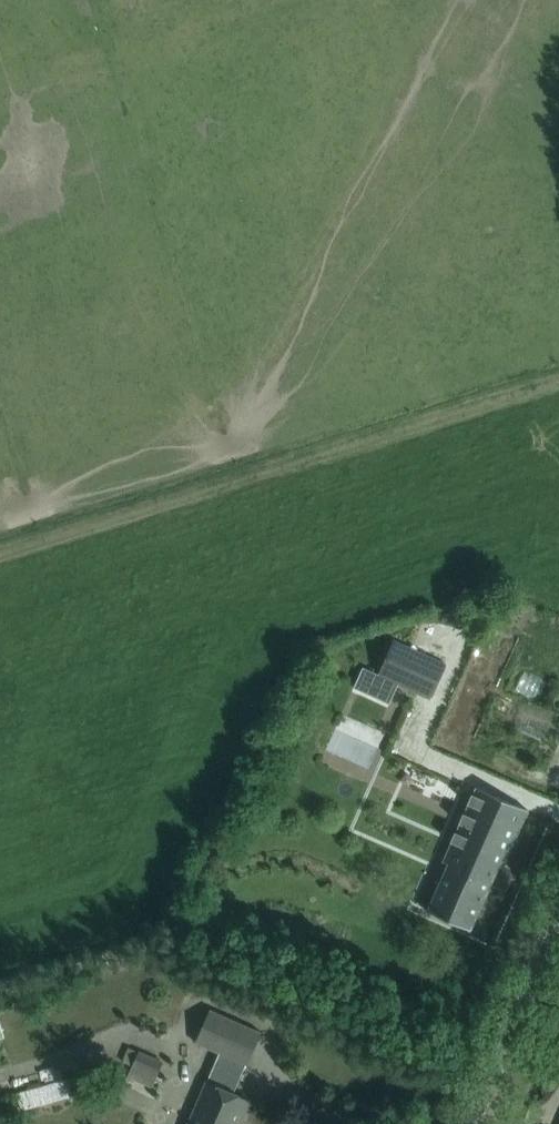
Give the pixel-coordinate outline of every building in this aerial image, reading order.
[(392,640),(374,681),(426,704),(444,663),(392,640)] [(528,810),(477,786),(443,861),(447,863),(427,910),(470,929),(499,865),(503,867),(528,810)] [(195,1042),(220,1052),(247,1064),(261,1031),(210,1009),(195,1042)] [(155,1076),(162,1061),(139,1051),(133,1066),(155,1076)] [(250,1100),(233,1092),(246,1064),(220,1053),(219,1052),(206,1081),(187,1123),(239,1123),(250,1100)]
